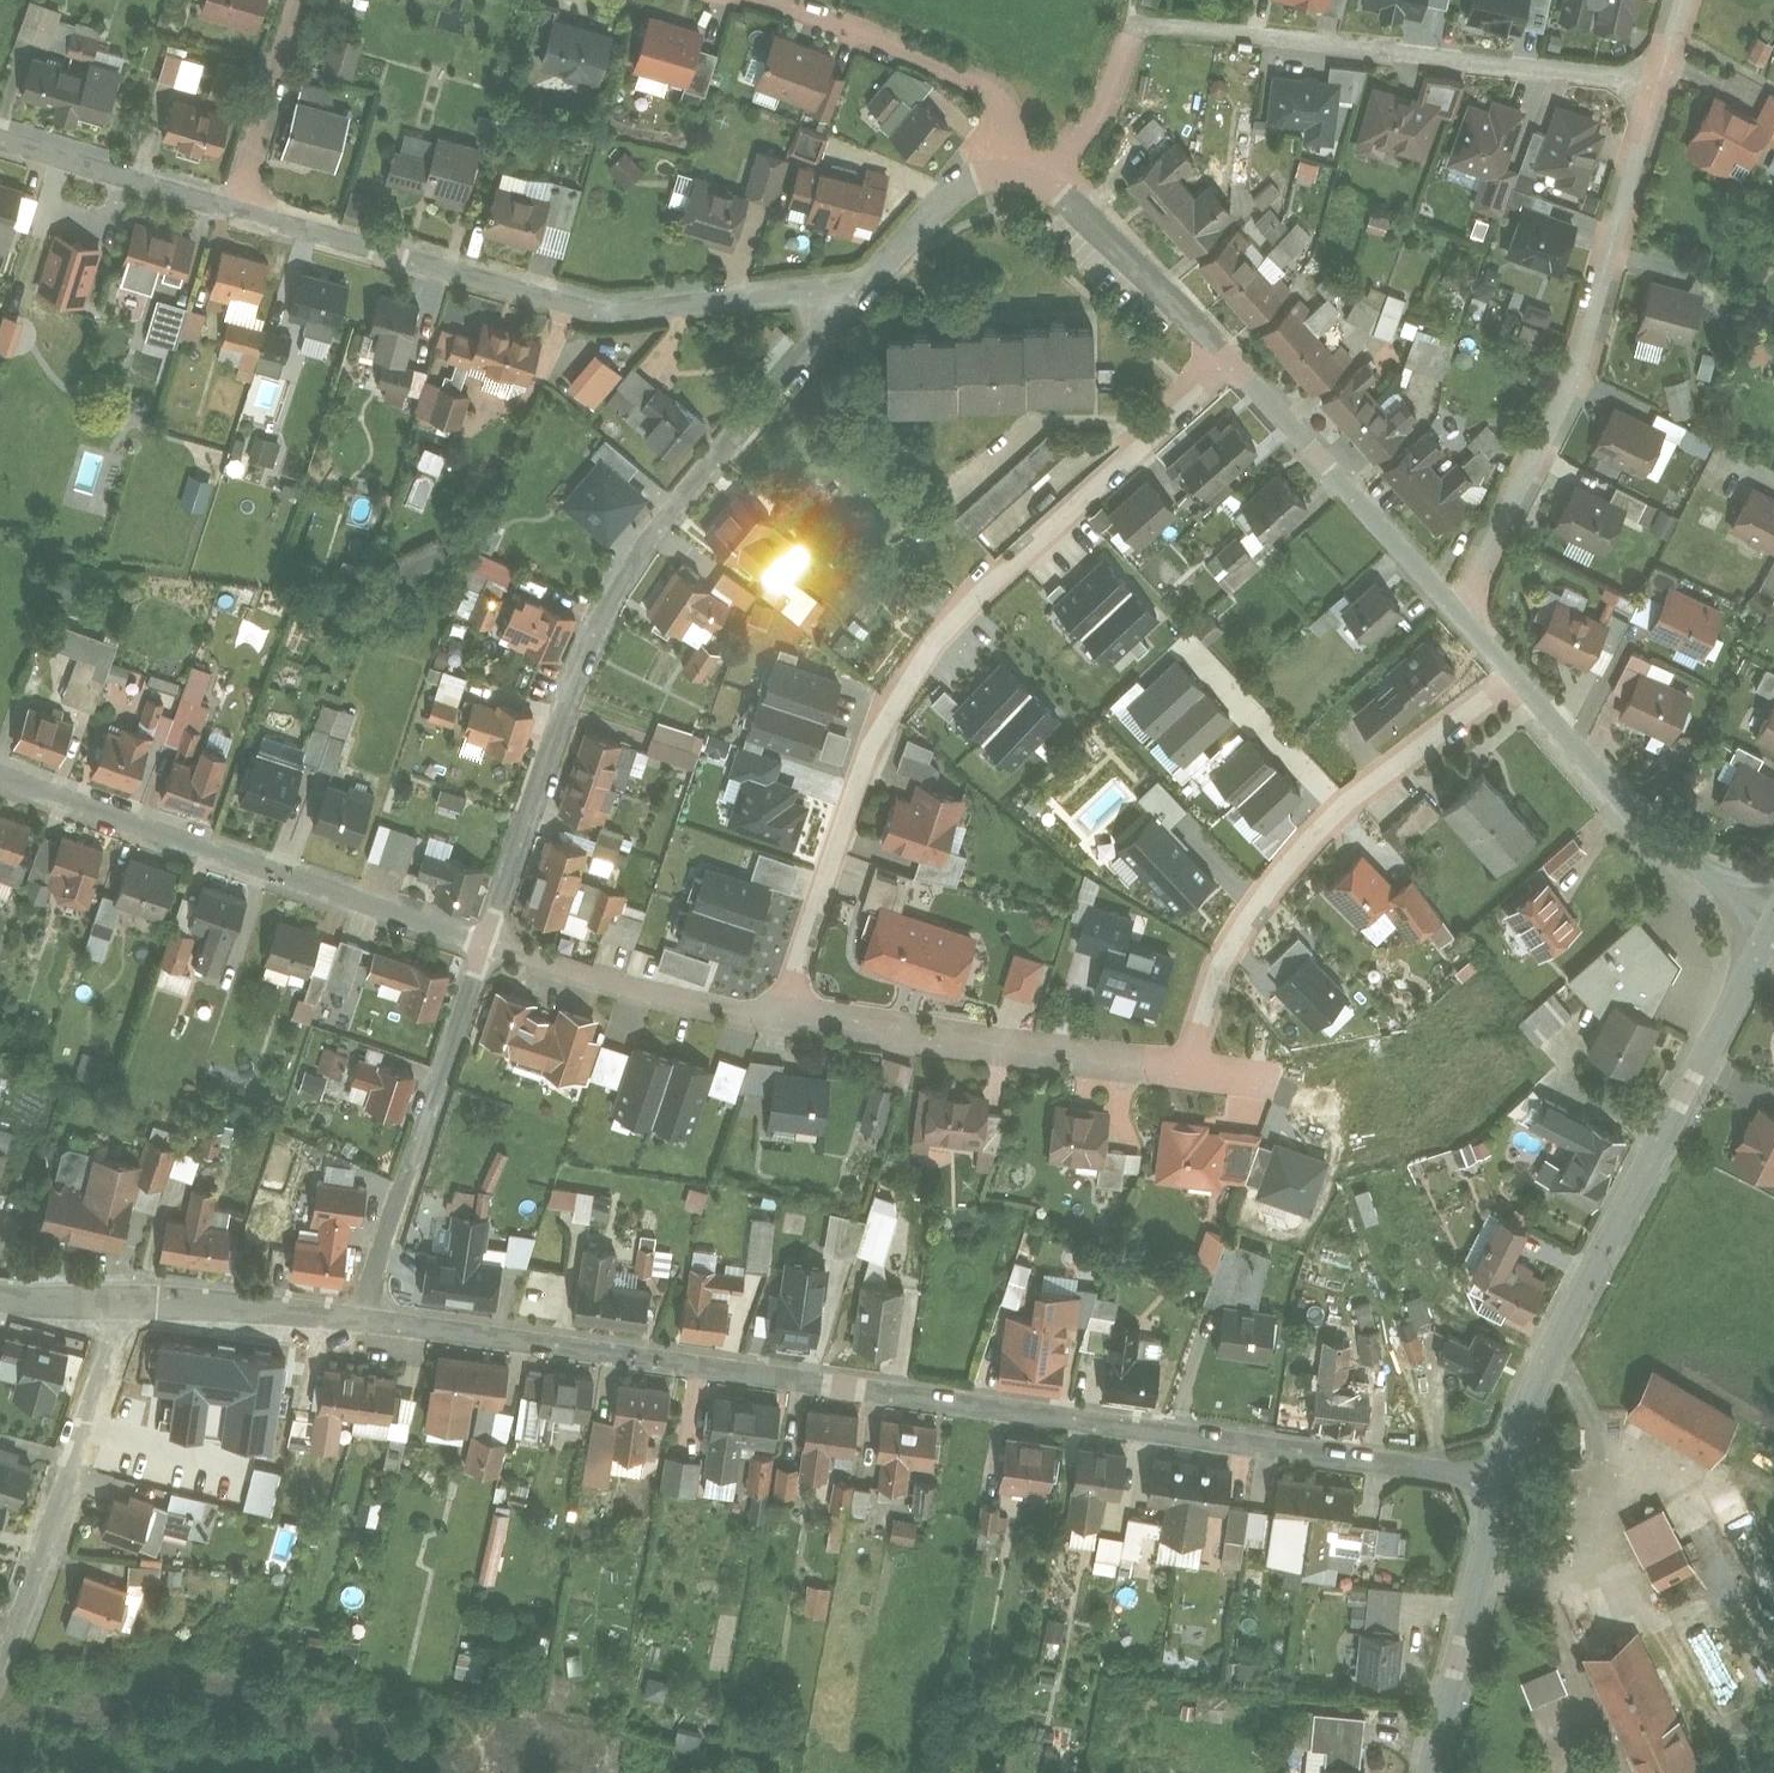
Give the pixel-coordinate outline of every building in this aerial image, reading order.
[(25,19),(57,31),(68,0),(32,0),(25,19)] [(266,14),(271,0),(222,0),(266,14)] [(557,15),(560,4),(548,0),(540,0),(528,40),(547,46),(557,15)] [(1438,11),(1441,0),(1387,0),(1438,11)] [(1485,15),(1535,23),(1538,3),(1539,0),(1488,0),(1485,15)] [(1602,7),(1643,16),(1646,0),(1603,0),(1602,7)] [(651,13),(634,68),(644,71),(666,77),(685,83),(689,84),(694,68),(705,30),(651,13)] [(100,43),(102,44),(107,31),(109,23),(82,14),(75,35),(100,43)] [(616,32),(557,15),(547,46),(543,61),(602,79),(616,32)] [(1766,19),(1757,38),(1770,45),(1773,37),(1773,23),(1766,19)] [(347,56),(356,24),(342,20),(333,51),(347,56)] [(176,29),(174,35),(192,41),(194,34),(176,29)] [(107,31),(102,44),(112,47),(113,43),(130,48),(133,39),(107,31)] [(166,64),(183,69),(192,41),(174,35),(166,64)] [(757,84),(755,87),(813,109),(815,110),(828,78),(836,58),(776,35),(767,58),(757,84)] [(42,38),(29,79),(66,92),(64,98),(88,105),(90,99),(115,107),(133,49),(130,48),(113,43),(112,47),(102,44),(100,43),(96,55),(42,38)] [(211,46),(192,41),(183,69),(202,75),(211,46)] [(1347,78),(1365,83),(1373,52),(1340,50),(1336,65),(1349,66),(1347,78)] [(757,84),(767,58),(750,51),(739,77),(757,84)] [(1336,65),(1280,59),(1275,103),(1313,107),(1311,121),(1343,124),(1347,78),(1349,66),(1336,65)] [(1159,63),(1149,60),(1144,86),(1154,89),(1159,63)] [(1472,67),(1436,60),(1427,81),(1446,86),(1444,95),(1459,98),(1472,67)] [(310,65),(306,82),(339,91),(344,73),(310,65)] [(241,73),(220,66),(215,82),(236,89),(241,73)] [(711,73),(694,68),(689,84),(688,86),(699,89),(706,91),(711,73)] [(1427,81),(1381,69),(1364,133),(1391,140),(1393,132),(1432,142),(1444,95),(1446,86),(1427,81)] [(921,101),(935,86),(931,83),(898,70),(886,84),(903,98),(885,120),(880,125),(892,136),(921,101)] [(666,77),(644,71),(641,80),(663,87),(666,77)] [(845,84),(828,78),(815,110),(813,109),(811,113),(830,121),(845,84)] [(1496,92),(1476,85),(1455,145),(1490,157),(1479,189),(1509,200),(1513,188),(1519,169),(1539,112),(1541,108),(1534,105),(1538,94),(1500,81),(1496,92)] [(339,91),(306,82),(291,139),(344,153),(359,96),(339,91)] [(183,83),(171,121),(188,127),(185,136),(207,143),(211,134),(227,139),(239,101),(183,83)] [(696,98),(699,89),(688,86),(689,84),(685,83),(681,93),(696,98)] [(903,98),(886,84),(867,106),(885,120),(903,98)] [(1619,108),(1566,89),(1555,118),(1544,148),(1548,149),(1566,156),(1562,168),(1592,179),(1619,108)] [(1773,140),(1773,91),(1773,90),(1757,120),(1768,126),(1763,134),(1773,140)] [(637,106),(622,96),(611,112),(626,122),(637,106)] [(500,101),(488,97),(484,110),(496,113),(500,101)] [(1734,153),(1748,161),(1763,134),(1768,126),(1757,120),(1715,97),(1695,133),(1697,134),(1689,149),(1693,152),(1695,156),(1706,162),(1711,161),(1715,164),(1721,153),(1725,155),(1734,153)] [(1262,100),(1247,99),(1240,169),(1255,170),(1262,100)] [(1144,116),(1157,131),(1175,114),(1162,100),(1144,116)] [(952,127),(921,101),(892,136),(923,162),(952,127)] [(1555,118),(1539,112),(1519,169),(1538,176),(1548,149),(1544,148),(1555,118)] [(405,130),(395,163),(444,177),(442,185),(472,194),(491,129),(447,117),(440,140),(405,130)] [(820,165),(832,136),(801,124),(789,153),(820,165)] [(1187,126),(1136,170),(1197,242),(1233,211),(1230,208),(1244,196),(1218,167),(1205,178),(1192,163),(1208,150),(1187,126)] [(1326,150),(1307,145),(1304,158),(1323,163),(1326,150)] [(625,149),(609,167),(629,184),(644,166),(625,149)] [(792,161),(761,150),(748,189),(778,199),(792,161)] [(22,215),(36,173),(0,161),(0,207),(22,215)] [(555,179),(570,184),(575,167),(560,163),(555,179)] [(874,181),(822,167),(821,170),(802,165),(791,204),(810,210),(805,225),(857,240),(861,224),(880,229),(889,194),(871,189),(874,181)] [(1278,166),(1260,183),(1269,193),(1287,176),(1278,166)] [(1538,176),(1519,169),(1513,188),(1529,193),(1532,186),(1557,195),(1561,184),(1538,176)] [(688,213),(699,182),(700,179),(681,172),(669,206),(688,213)] [(505,176),(493,217),(545,231),(556,190),(538,185),(540,180),(519,175),(518,179),(505,176)] [(688,213),(685,220),(710,228),(706,239),(737,249),(754,200),(699,182),(688,213)] [(1596,219),(1529,193),(1513,234),(1580,260),(1596,219)] [(1289,207),(1296,214),(1304,206),(1306,204),(1296,194),(1292,198),(1289,207)] [(1262,210),(1281,229),(1296,214),(1289,207),(1276,195),(1262,210)] [(1397,202),(1377,197),(1373,212),(1393,218),(1397,202)] [(203,223),(145,204),(130,249),(135,250),(130,263),(134,270),(140,275),(149,275),(154,271),(161,273),(165,260),(189,268),(203,223)] [(1293,247),(1319,221),(1304,206),(1296,214),(1281,229),(1278,232),(1293,247)] [(114,234),(64,217),(45,275),(95,292),(114,234)] [(1239,221),(1207,249),(1260,310),(1293,281),(1239,221)] [(1264,228),(1256,236),(1269,251),(1278,243),(1264,228)] [(280,245),(231,230),(217,279),(238,286),(240,279),(268,287),(280,245)] [(1544,249),(1521,240),(1517,251),(1540,260),(1544,249)] [(358,267),(312,254),(298,300),(316,305),(318,299),(346,307),(358,267)] [(1446,280),(1468,289),(1479,264),(1457,255),(1446,280)] [(1339,257),(1325,269),(1338,283),(1351,271),(1339,257)] [(1694,273),(1659,264),(1644,320),(1646,321),(1675,328),(1677,328),(1679,320),(1700,325),(1712,280),(1713,277),(1694,273)] [(1369,275),(1352,303),(1376,317),(1388,296),(1394,279),(1379,270),(1374,278),(1369,275)] [(429,288),(389,276),(378,315),(390,318),(384,338),(412,346),(429,288)] [(1400,323),(1413,284),(1395,278),(1394,279),(1388,296),(1382,317),(1400,323)] [(264,298),(268,287),(240,279),(238,286),(234,301),(237,302),(269,311),(272,301),(264,298)] [(1533,285),(1520,280),(1514,297),(1527,302),(1533,285)] [(198,293),(165,283),(152,323),(185,333),(189,321),(198,293)] [(1337,283),(1314,304),(1327,319),(1344,304),(1342,301),(1348,296),(1337,283)] [(1300,288),(1267,316),(1322,378),(1354,350),(1327,319),(1314,304),(1300,288)] [(214,298),(198,293),(189,321),(202,326),(204,320),(207,320),(214,298)] [(346,307),(318,299),(316,305),(313,316),(341,324),(346,307)] [(269,311),(237,302),(229,327),(230,328),(253,335),(293,347),(301,321),(269,311)] [(1550,324),(1555,311),(1539,305),(1534,318),(1550,324)] [(487,324),(479,347),(538,367),(551,329),(542,326),(544,322),(527,316),(526,321),(519,319),(521,314),(503,308),(502,313),(492,310),(487,324)] [(1038,314),(1038,378),(1109,378),(1109,308),(1038,309),(1038,314)] [(24,316),(9,311),(0,336),(0,347),(12,351),(24,316)] [(971,321),(971,386),(1038,385),(1038,378),(1038,314),(971,314),(971,321)] [(1462,326),(1426,314),(1421,331),(1423,332),(1417,351),(1450,362),(1462,326)] [(454,342),(462,318),(453,315),(445,338),(454,342)] [(388,320),(373,316),(367,336),(382,341),(388,320)] [(478,352),(479,347),(487,324),(463,316),(462,318),(454,342),(454,344),(478,352)] [(971,321),(899,321),(900,392),(971,391),(971,386),(971,321)] [(1675,328),(1646,321),(1643,335),(1671,342),(1675,328)] [(225,345),(248,352),(253,335),(230,328),(225,345)] [(181,336),(168,332),(163,350),(175,354),(181,336)] [(318,340),(299,334),(290,365),(308,371),(318,340)] [(293,347),(253,335),(248,352),(247,356),(287,368),(293,347)] [(422,351),(392,342),(383,370),(396,374),(392,386),(410,391),(422,351)] [(1376,343),(1327,386),(1381,447),(1430,403),(1411,382),(1395,396),(1376,375),(1392,361),(1376,343)] [(595,356),(567,389),(592,410),(620,376),(595,356)] [(437,404),(448,370),(432,365),(421,399),(424,400),(437,404)] [(476,378),(448,368),(448,370),(437,404),(465,413),(476,378)] [(632,368),(616,386),(641,408),(657,390),(632,368)] [(258,370),(245,412),(275,421),(288,378),(258,370)] [(1698,370),(1674,376),(1680,402),(1704,396),(1698,370)] [(1621,389),(1600,435),(1653,459),(1654,457),(1672,417),(1674,414),(1659,407),(1621,389)] [(657,390),(641,408),(656,421),(642,437),(669,461),(699,427),(657,390)] [(1664,395),(1659,407),(1674,414),(1672,417),(1685,423),(1692,408),(1664,395)] [(437,404),(424,400),(421,410),(465,424),(468,414),(465,413),(437,404)] [(1228,411),(1224,407),(1174,451),(1186,465),(1195,457),(1211,475),(1215,480),(1265,435),(1237,403),(1228,411)] [(1435,415),(1390,455),(1446,516),(1475,490),(1466,479),(1479,466),(1467,453),(1461,446),(1447,458),(1437,447),(1452,434),(1435,415)] [(982,521),(1076,436),(1059,416),(965,502),(982,521)] [(1685,423),(1672,417),(1654,457),(1667,463),(1685,423)] [(1710,454),(1716,439),(1691,428),(1684,442),(1710,454)] [(258,432),(254,441),(239,436),(225,473),(258,485),(266,463),(277,467),(286,443),(258,432)] [(1488,434),(1467,453),(1479,466),(1487,470),(1500,448),(1488,434)] [(592,458),(599,463),(624,485),(637,469),(605,442),(592,458)] [(445,470),(451,452),(429,445),(423,462),(445,470)] [(224,464),(198,457),(188,489),(214,497),(224,464)] [(1287,458),(1251,489),(1252,490),(1278,521),(1282,526),(1318,495),(1287,458)] [(1157,461),(1119,496),(1151,530),(1188,495),(1157,461)] [(599,463),(563,507),(608,544),(644,501),(624,485),(599,463)] [(1585,468),(1561,513),(1578,522),(1603,535),(1612,540),(1636,495),(1616,485),(1585,468)] [(1624,469),(1616,485),(1636,495),(1647,501),(1656,486),(1624,469)] [(411,508),(430,512),(438,476),(418,472),(411,508)] [(1215,480),(1211,475),(1195,489),(1205,501),(1221,487),(1215,480)] [(1752,485),(1730,527),(1773,550),(1773,497),(1752,485)] [(1278,521),(1252,490),(1243,498),(1257,515),(1262,511),(1274,525),(1278,521)] [(735,492),(700,535),(735,563),(741,556),(761,572),(775,554),(781,548),(761,531),(769,521),(735,492)] [(1679,498),(1669,492),(1657,513),(1667,519),(1679,498)] [(1686,502),(1679,498),(1667,519),(1676,524),(1686,502)] [(1106,506),(1092,517),(1102,531),(1117,520),(1106,506)] [(1274,525),(1262,511),(1257,515),(1250,522),(1256,529),(1262,535),(1274,525)] [(1236,547),(1256,529),(1250,522),(1246,518),(1226,535),(1236,547)] [(461,555),(444,520),(401,540),(417,576),(461,555)] [(1282,526),(1278,521),(1274,525),(1262,535),(1259,537),(1269,549),(1288,533),(1282,526)] [(1603,535),(1578,522),(1571,536),(1595,549),(1603,535)] [(515,568),(522,553),(483,537),(477,553),(515,568)] [(794,569),(775,554),(761,572),(758,576),(776,591),(779,588),(787,578),(794,569)] [(1757,587),(1773,596),(1773,594),(1773,555),(1757,587)] [(1108,659),(1157,613),(1105,558),(1056,603),(1108,659)] [(678,561),(673,569),(695,583),(701,575),(678,561)] [(1384,564),(1349,595),(1379,629),(1414,598),(1384,564)] [(673,569),(645,612),(679,635),(692,615),(711,627),(714,629),(729,605),(695,583),(673,569)] [(1658,612),(1656,617),(1710,644),(1733,597),(1678,570),(1670,587),(1658,612)] [(478,603),(488,578),(474,572),(463,597),(478,603)] [(500,613),(512,584),(490,575),(488,578),(478,603),(500,613)] [(787,578),(779,588),(790,597),(798,587),(787,578)] [(1640,604),(1658,612),(1670,587),(1653,578),(1640,604)] [(561,641),(579,598),(536,580),(535,582),(528,579),(513,615),(520,618),(518,623),(561,641)] [(1566,583),(1543,628),(1597,655),(1619,610),(1615,608),(1589,595),(1567,584),(1566,583)] [(813,600),(798,587),(790,597),(779,610),(794,623),(813,600)] [(1336,589),(1314,609),(1326,622),(1348,603),(1336,589)] [(1624,591),(1615,608),(1619,610),(1633,617),(1641,600),(1624,591)] [(120,644),(132,611),(79,592),(64,633),(84,640),(68,685),(101,697),(113,663),(120,644)] [(1218,597),(1202,612),(1216,627),(1232,612),(1218,597)] [(823,607),(813,600),(794,623),(804,631),(823,607)] [(877,614),(862,604),(856,611),(871,622),(877,614)] [(692,615),(679,635),(696,645),(697,642),(711,627),(692,615)] [(862,628),(851,620),(844,630),(854,638),(862,628)] [(1435,622),(1394,656),(1401,664),(1428,696),(1469,663),(1435,622)] [(477,634),(467,623),(456,633),(466,644),(477,634)] [(460,641),(451,634),(443,645),(452,652),(460,641)] [(1638,637),(1631,652),(1647,659),(1675,673),(1682,658),(1638,637)] [(699,680),(715,652),(697,642),(696,645),(681,670),(699,680)] [(139,651),(120,644),(113,663),(132,669),(139,651)] [(991,722),(1039,672),(1009,644),(969,686),(962,693),(964,695),(991,722)] [(1620,676),(1636,683),(1647,659),(1631,652),(1620,676)] [(1773,654),(1763,674),(1773,680),(1773,654)] [(466,691),(475,663),(451,655),(441,683),(466,691)] [(1157,731),(1205,686),(1176,655),(1128,700),(1157,731)] [(189,669),(162,659),(159,667),(186,677),(189,669)] [(1675,673),(1647,659),(1636,683),(1627,701),(1680,726),(1700,684),(1675,673)] [(1428,696),(1401,664),(1362,697),(1388,729),(1428,696)] [(777,668),(766,701),(826,721),(830,722),(841,689),(777,668)] [(959,699),(964,695),(962,693),(969,686),(954,672),(942,684),(959,699)] [(991,722),(1021,748),(1068,699),(1039,672),(991,722)] [(172,687),(156,682),(149,702),(165,707),(172,687)] [(193,710),(209,716),(217,693),(189,682),(177,714),(190,719),(193,710)] [(529,742),(544,700),(506,687),(505,692),(482,684),(472,711),(495,719),(491,729),(529,742)] [(1157,731),(1184,759),(1231,716),(1205,686),(1157,731)] [(38,689),(22,729),(68,747),(84,708),(38,689)] [(323,711),(339,717),(347,695),(332,689),(323,711)] [(340,717),(354,723),(363,699),(348,693),(347,695),(339,717),(340,717)] [(762,700),(751,733),(815,754),(826,721),(766,701),(762,700)] [(1765,725),(1773,729),(1773,706),(1765,725)] [(118,710),(100,758),(143,774),(163,720),(132,708),(130,715),(118,710)] [(210,728),(213,718),(209,716),(193,710),(190,719),(185,732),(205,740),(210,728)] [(315,735),(311,745),(315,747),(327,752),(340,717),(339,717),(323,711),(315,735)] [(354,723),(340,717),(327,752),(342,757),(354,723)] [(270,730),(289,737),(293,727),(274,720),(270,730)] [(700,738),(657,722),(646,753),(690,768),(700,738)] [(293,727),(289,737),(311,745),(315,735),(293,727)] [(183,744),(168,782),(216,800),(239,739),(233,737),(212,729),(203,752),(183,744)] [(270,730),(249,787),(294,803),(315,747),(311,745),(289,737),(270,730)] [(1748,751),(1763,758),(1771,742),(1748,731),(1740,747),(1748,751)] [(713,732),(709,749),(730,755),(735,738),(713,732)] [(628,749),(584,733),(555,809),(599,826),(628,749)] [(904,751),(943,765),(948,753),(938,744),(911,734),(904,751)] [(1239,801),(1277,765),(1248,735),(1211,771),(1239,801)] [(744,773),(777,783),(783,763),(737,748),(727,777),(741,781),(744,773)] [(1748,751),(1732,782),(1773,803),(1773,764),(1763,758),(1748,751)] [(1495,757),(1454,792),(1506,854),(1547,820),(1495,757)] [(1195,792),(1167,762),(1148,780),(1162,795),(1176,810),(1195,792)] [(904,779),(889,826),(928,839),(950,846),(957,826),(973,779),(927,764),(920,784),(904,779)] [(338,765),(321,810),(366,827),(383,782),(372,778),(374,773),(360,768),(358,773),(338,765)] [(1277,765),(1239,801),(1266,828),(1303,792),(1277,765)] [(450,772),(445,788),(472,796),(477,780),(450,772)] [(741,781),(726,829),(793,851),(806,811),(789,805),(795,789),(777,783),(744,773),(741,781)] [(427,777),(425,783),(436,787),(438,780),(427,777)] [(1043,795),(1052,787),(1042,778),(1033,787),(1043,795)] [(1433,780),(1391,817),(1408,837),(1451,801),(1433,780)] [(431,788),(420,784),(416,798),(427,801),(431,788)] [(1126,828),(1188,893),(1223,860),(1176,810),(1162,795),(1126,828)] [(401,851),(413,815),(387,807),(375,842),(401,851)] [(0,812),(0,857),(19,863),(20,860),(32,823),(0,812)] [(401,851),(425,859),(432,837),(437,823),(413,815),(401,851)] [(437,823),(432,837),(457,845),(458,842),(463,827),(438,819),(437,823)] [(1582,821),(1552,847),(1564,862),(1595,835),(1582,821)] [(621,832),(598,826),(594,841),(618,847),(621,832)] [(950,846),(928,839),(922,857),(963,871),(976,832),(957,826),(950,846)] [(107,848),(63,833),(61,838),(50,869),(54,871),(49,881),(48,884),(51,886),(58,889),(57,896),(86,906),(107,848)] [(28,873),(30,875),(49,881),(54,871),(50,869),(61,838),(43,834),(28,873)] [(477,894),(491,853),(458,842),(457,845),(432,837),(425,859),(424,863),(448,871),(444,883),(477,894)] [(587,853),(545,839),(520,912),(560,926),(562,926),(567,913),(587,853)] [(1369,840),(1333,875),(1369,913),(1370,912),(1390,892),(1405,878),(1369,840)] [(889,889),(908,896),(919,862),(883,850),(871,888),(888,894),(889,889)] [(179,872),(132,855),(114,903),(121,905),(162,920),(179,872)] [(0,857),(0,876),(14,880),(20,882),(26,862),(20,860),(19,863),(0,857)] [(1078,901),(1093,906),(1101,886),(1107,868),(1094,858),(1078,901)] [(659,862),(648,859),(640,882),(651,885),(659,862)] [(1557,865),(1512,900),(1547,945),(1592,910),(1557,865)] [(1405,878),(1390,892),(1405,907),(1403,910),(1421,928),(1434,915),(1449,901),(1416,867),(1405,878)] [(49,881),(30,875),(23,895),(44,903),(51,886),(48,884),(49,881)] [(0,876),(0,894),(8,897),(14,880),(0,876)] [(250,899),(204,882),(197,900),(193,912),(189,925),(201,929),(190,959),(224,971),(250,899)] [(706,883),(695,916),(755,936),(759,938),(770,904),(706,883)] [(1121,928),(1138,934),(1141,927),(1146,928),(1154,905),(1101,886),(1093,906),(1086,927),(1117,938),(1121,928)] [(618,893),(601,887),(589,922),(606,928),(618,893)] [(908,896),(889,889),(888,894),(871,944),(893,951),(891,957),(969,982),(989,922),(908,896)] [(1405,907),(1390,892),(1370,912),(1385,927),(1403,910),(1405,907)] [(173,926),(185,931),(189,925),(197,900),(183,895),(173,926)] [(114,923),(121,905),(114,903),(103,899),(96,917),(105,920),(114,923)] [(1463,920),(1449,901),(1434,915),(1448,933),(1463,920)] [(1649,903),(1577,963),(1613,1005),(1625,984),(1661,1003),(1689,949),(1649,903)] [(586,920),(567,913),(562,926),(560,926),(558,930),(580,937),(586,920)] [(691,915),(680,948),(744,969),(755,936),(695,916),(691,915)] [(322,930),(279,917),(267,961),(269,962),(291,971),(309,976),(311,967),(322,936),(322,930)] [(114,923),(105,920),(100,934),(109,937),(114,923)] [(1308,920),(1278,949),(1291,962),(1318,936),(1319,937),(1322,934),(1308,920)] [(173,926),(171,926),(162,961),(185,972),(194,936),(185,931),(173,926)] [(1117,938),(1102,979),(1164,1001),(1183,950),(1163,943),(1166,936),(1146,928),(1141,927),(1138,934),(1121,928),(1117,938)] [(103,959),(109,937),(100,934),(91,931),(83,953),(103,959)] [(341,942),(322,936),(311,967),(329,973),(341,942)] [(1053,946),(1022,936),(1009,976),(1040,986),(1053,946)] [(1283,970),(1321,1009),(1356,977),(1319,937),(1318,936),(1291,962),(1283,970)] [(343,937),(341,942),(329,973),(325,984),(348,993),(365,945),(343,937)] [(403,1001),(434,1013),(449,972),(418,960),(416,964),(377,949),(368,973),(378,977),(407,988),(403,1001)] [(664,951),(658,973),(704,987),(710,966),(664,951)] [(1470,959),(1455,971),(1463,981),(1478,968),(1470,959)] [(185,972),(162,961),(155,979),(185,989),(191,974),(185,972)] [(291,971),(269,962),(264,974),(287,982),(291,971)] [(329,973),(311,967),(309,976),(305,999),(317,1003),(325,984),(329,973)] [(1561,976),(1524,1008),(1544,1031),(1581,999),(1561,976)] [(373,990),(403,1001),(407,988),(378,977),(373,990)] [(543,1066),(577,1077),(590,1038),(598,1016),(561,1003),(553,1027),(544,1024),(548,1011),(537,1007),(532,1020),(526,1017),(533,996),(497,983),(479,1035),(546,1058),(543,1066)] [(1661,1003),(1625,984),(1613,1005),(1598,1035),(1606,1039),(1603,1046),(1628,1059),(1632,1052),(1647,1061),(1674,1009),(1661,1003)] [(591,1077),(602,1044),(590,1038),(577,1077),(586,1080),(591,1077)] [(621,1086),(632,1052),(603,1042),(602,1044),(591,1077),(621,1086)] [(621,1086),(615,1108),(649,1120),(650,1116),(671,1057),(634,1046),(632,1052),(621,1086)] [(344,1078),(352,1055),(327,1047),(320,1070),(344,1078)] [(119,1062),(85,1050),(75,1077),(109,1090),(119,1062)] [(387,1050),(382,1064),(417,1075),(422,1061),(387,1050)] [(671,1057),(650,1116),(692,1133),(709,1089),(716,1069),(676,1055),(675,1058),(671,1057)] [(888,1055),(882,1077),(912,1085),(917,1063),(888,1055)] [(747,1066),(721,1057),(716,1069),(709,1089),(738,1099),(741,1089),(747,1066)] [(407,1121),(421,1076),(417,1075),(382,1064),(361,1058),(353,1084),(372,1090),(366,1108),(407,1121)] [(744,1089),(771,1091),(774,1068),(781,1069),(782,1060),(749,1059),(747,1066),(741,1089),(744,1089)] [(781,1069),(774,1068),(771,1091),(767,1122),(793,1125),(823,1129),(830,1075),(781,1069)] [(329,1078),(308,1071),(302,1091),(323,1098),(329,1078)] [(885,1130),(895,1090),(872,1084),(861,1124),(885,1130)] [(991,1095),(918,1086),(911,1145),(929,1148),(930,1139),(959,1143),(979,1146),(985,1146),(989,1109),(991,1095)] [(1509,1108),(1531,1120),(1544,1096),(1533,1086),(1509,1108)] [(1768,1090),(1741,1147),(1773,1163),(1773,1093),(1768,1090)] [(1628,1136),(1544,1096),(1531,1120),(1573,1145),(1563,1165),(1604,1185),(1628,1136)] [(1114,1111),(1058,1103),(1050,1154),(1097,1160),(1107,1162),(1109,1146),(1114,1111)] [(979,1148),(995,1151),(1008,1113),(989,1109),(985,1146),(979,1146),(979,1148)] [(1228,1125),(1162,1116),(1153,1176),(1220,1185),(1221,1178),(1228,1127),(1228,1125)] [(153,1122),(148,1136),(177,1146),(182,1132),(153,1122)] [(235,1127),(218,1122),(216,1130),(210,1154),(226,1158),(235,1127)] [(9,1150),(15,1129),(0,1125),(0,1148),(9,1150)] [(210,1154),(216,1130),(207,1127),(200,1151),(210,1154)] [(1260,1132),(1228,1127),(1221,1178),(1242,1181),(1244,1176),(1258,1139),(1260,1132)] [(148,1136),(145,1135),(136,1162),(141,1163),(136,1178),(162,1188),(168,1171),(177,1146),(148,1136)] [(1329,1156),(1274,1138),(1272,1144),(1258,1181),(1255,1191),(1310,1209),(1329,1156)] [(1483,1138),(1472,1146),(1480,1159),(1492,1151),(1483,1138)] [(1258,1181),(1272,1144),(1258,1139),(1244,1176),(1258,1181)] [(937,1141),(936,1148),(966,1153),(967,1145),(937,1141)] [(1469,1142),(1455,1148),(1459,1159),(1473,1153),(1469,1142)] [(87,1184),(97,1150),(71,1143),(61,1150),(54,1174),(87,1184)] [(511,1152),(496,1145),(480,1180),(495,1187),(511,1152)] [(201,1155),(177,1146),(168,1171),(192,1180),(201,1155)] [(1126,1149),(1109,1146),(1107,1162),(1097,1160),(1096,1169),(1104,1173),(1103,1180),(1122,1183),(1124,1165),(1126,1149)] [(0,1148),(0,1177),(2,1178),(10,1150),(9,1150),(0,1148)] [(979,1148),(976,1166),(988,1169),(995,1151),(979,1148)] [(1126,1149),(1124,1165),(1139,1168),(1141,1151),(1126,1149)] [(97,1150),(87,1184),(131,1196),(136,1178),(141,1163),(136,1162),(97,1150)] [(889,1151),(886,1162),(907,1167),(910,1156),(889,1151)] [(1595,1205),(1604,1185),(1563,1165),(1543,1155),(1534,1175),(1595,1205)] [(327,1162),(326,1178),(355,1183),(356,1166),(327,1162)] [(870,1171),(855,1166),(850,1180),(865,1185),(870,1171)] [(54,1174),(39,1226),(121,1250),(136,1198),(131,1196),(87,1184),(54,1174)] [(326,1178),(317,1176),(309,1217),(322,1219),(318,1240),(301,1237),(295,1274),(343,1282),(353,1225),(360,1226),(368,1185),(355,1183),(326,1178)] [(169,1210),(161,1255),(228,1268),(236,1223),(228,1221),(211,1218),(213,1206),(216,1188),(193,1184),(188,1214),(169,1210)] [(475,1213),(478,1190),(456,1186),(448,1197),(446,1209),(455,1210),(475,1213)] [(478,1190),(475,1213),(488,1215),(492,1188),(479,1186),(478,1190)] [(702,1209),(708,1191),(691,1186),(685,1204),(702,1209)] [(572,1209),(575,1190),(556,1187),(555,1190),(550,1205),(572,1209)] [(1369,1188),(1355,1193),(1365,1222),(1379,1216),(1369,1188)] [(595,1192),(577,1189),(573,1217),(591,1220),(595,1192)] [(614,1195),(597,1193),(593,1223),(610,1225),(614,1195)] [(893,1199),(875,1193),(867,1220),(857,1250),(885,1259),(898,1216),(893,1199)] [(213,1206),(211,1218),(228,1221),(231,1209),(213,1206)] [(430,1252),(424,1293),(496,1304),(503,1259),(486,1257),(493,1216),(488,1215),(475,1213),(455,1210),(448,1251),(431,1248),(430,1252)] [(867,1220),(830,1211),(824,1251),(856,1254),(867,1220)] [(1465,1257),(1476,1263),(1498,1217),(1487,1212),(1465,1257)] [(777,1216),(753,1213),(746,1267),(770,1271),(777,1216)] [(1507,1309),(1525,1318),(1545,1276),(1516,1262),(1532,1228),(1500,1213),(1498,1217),(1476,1263),(1474,1268),(1476,1269),(1491,1276),(1483,1293),(1482,1297),(1507,1309)] [(1213,1272),(1225,1236),(1205,1225),(1194,1262),(1213,1272)] [(1115,1230),(1101,1230),(1100,1240),(1115,1240),(1115,1230)] [(520,1233),(510,1231),(505,1262),(516,1263),(516,1262),(520,1233)] [(527,1265),(535,1236),(521,1231),(520,1233),(516,1262),(527,1265)] [(1252,1245),(1225,1236),(1213,1272),(1204,1297),(1224,1304),(1225,1300),(1233,1301),(1252,1245)] [(585,1245),(573,1315),(645,1327),(650,1293),(636,1290),(617,1287),(623,1251),(585,1245)] [(1272,1252),(1252,1245),(1233,1301),(1258,1306),(1266,1269),(1272,1252)] [(645,1273),(648,1247),(637,1246),(633,1272),(645,1273)] [(691,1267),(716,1271),(719,1251),(694,1249),(691,1267)] [(830,1265),(786,1261),(779,1311),(772,1310),(767,1332),(814,1341),(830,1265)] [(691,1267),(680,1333),(724,1340),(731,1300),(714,1297),(715,1288),(745,1293),(747,1276),(716,1271),(691,1267)] [(1491,1276),(1476,1269),(1468,1285),(1483,1293),(1491,1276)] [(1025,1280),(1008,1274),(999,1299),(1017,1305),(1025,1280)] [(638,1276),(636,1290),(650,1293),(665,1295),(667,1281),(638,1276)] [(905,1287),(861,1283),(854,1346),(898,1351),(905,1287)] [(1076,1291),(1082,1292),(1078,1321),(1086,1323),(1090,1310),(1096,1294),(1098,1287),(1077,1283),(1076,1291)] [(1007,1311),(996,1386),(1061,1395),(1070,1324),(1078,1321),(1082,1292),(1076,1291),(1033,1288),(1029,1315),(1007,1311)] [(1413,1316),(1417,1330),(1433,1324),(1422,1292),(1406,1298),(1413,1316)] [(1118,1297),(1096,1294),(1090,1310),(1114,1316),(1118,1297)] [(1502,1319),(1507,1309),(1482,1297),(1477,1306),(1477,1307),(1502,1319)] [(1200,1302),(1182,1298),(1179,1311),(1197,1315),(1200,1302)] [(1224,1304),(1217,1346),(1270,1355),(1278,1309),(1258,1306),(1233,1301),(1225,1300),(1224,1304)] [(1369,1300),(1355,1305),(1363,1328),(1378,1322),(1369,1300)] [(1413,1316),(1396,1322),(1408,1357),(1425,1351),(1417,1330),(1413,1316)] [(1138,1325),(1113,1322),(1104,1391),(1153,1397),(1157,1359),(1135,1356),(1138,1325)] [(1355,1341),(1360,1341),(1364,1359),(1394,1354),(1384,1325),(1363,1328),(1356,1329),(1355,1341)] [(1492,1382),(1509,1343),(1474,1328),(1468,1341),(1445,1331),(1439,1346),(1434,1356),(1470,1372),(1492,1382)] [(1355,1341),(1323,1335),(1313,1420),(1364,1428),(1366,1419),(1370,1419),(1374,1384),(1363,1382),(1364,1359),(1360,1341),(1355,1341)] [(288,1356),(163,1336),(156,1385),(176,1388),(170,1426),(273,1443),(288,1356)] [(30,1341),(7,1337),(0,1363),(0,1373),(18,1378),(15,1395),(54,1406),(69,1351),(30,1341)] [(509,1363),(438,1352),(428,1420),(464,1425),(470,1426),(476,1386),(481,1386),(479,1400),(497,1402),(500,1403),(502,1389),(505,1390),(509,1363)] [(397,1374),(325,1364),(319,1409),(344,1412),(391,1418),(397,1374)] [(1739,1418),(1654,1366),(1624,1414),(1708,1466),(1739,1418)] [(596,1376),(545,1369),(545,1373),(541,1396),(540,1407),(591,1414),(596,1376)] [(541,1396),(545,1373),(528,1371),(524,1394),(541,1396)] [(1492,1382),(1470,1372),(1464,1385),(1487,1395),(1492,1382)] [(670,1386),(621,1379),(616,1419),(612,1451),(646,1456),(651,1421),(665,1423),(670,1386)] [(524,1394),(521,1393),(515,1430),(536,1433),(541,1396),(524,1394)] [(782,1401),(715,1393),(707,1466),(744,1470),(747,1441),(777,1444),(782,1401)] [(497,1402),(479,1400),(477,1412),(495,1418),(491,1437),(500,1438),(507,1439),(514,1412),(496,1408),(497,1402)] [(860,1411),(808,1405),(801,1472),(833,1475),(835,1450),(856,1452),(860,1411)] [(339,1448),(344,1412),(319,1409),(314,1408),(313,1420),(310,1444),(339,1448)] [(310,1444),(313,1420),(296,1414),(289,1442),(310,1444)] [(939,1422),(882,1414),(877,1456),(881,1457),(877,1481),(911,1486),(914,1461),(934,1464),(939,1422)] [(612,1451),(616,1419),(593,1416),(584,1478),(607,1481),(612,1451)] [(464,1425),(428,1420),(425,1437),(462,1442),(464,1425)] [(491,1437),(473,1433),(467,1466),(494,1471),(500,1438),(491,1437)] [(1060,1439),(1009,1433),(1002,1487),(1028,1491),(1029,1483),(1053,1486),(1060,1439)] [(1131,1450),(1079,1443),(1068,1521),(1104,1526),(1109,1495),(1124,1497),(1131,1450)] [(11,1496),(22,1499),(34,1457),(0,1448),(0,1493),(11,1496)] [(781,1455),(752,1452),(747,1488),(753,1490),(771,1491),(776,1492),(780,1464),(781,1455)] [(698,1491),(703,1458),(665,1453),(661,1488),(698,1491)] [(1236,1464),(1156,1453),(1150,1499),(1167,1502),(1165,1520),(1162,1538),(1205,1544),(1210,1508),(1229,1511),(1230,1505),(1236,1464)] [(271,1512),(280,1471),(255,1464),(244,1506),(271,1512)] [(800,1467),(780,1464),(776,1492),(797,1494),(800,1467)] [(127,1465),(125,1476),(151,1482),(154,1472),(127,1465)] [(1359,1484),(1278,1474),(1273,1511),(1272,1516),(1312,1521),(1353,1527),(1359,1484)] [(939,1479),(915,1477),(913,1506),(936,1508),(939,1479)] [(855,1482),(835,1480),(831,1510),(833,1511),(846,1512),(851,1513),(855,1482)] [(530,1487),(513,1482),(509,1500),(526,1504),(530,1487)] [(855,1482),(851,1513),(868,1515),(872,1485),(855,1482)] [(222,1501),(175,1489),(171,1507),(166,1526),(192,1533),(213,1539),(222,1501)] [(132,1490),(129,1500),(154,1509),(158,1500),(132,1490)] [(771,1491),(753,1490),(751,1517),(764,1519),(768,1519),(771,1491)] [(11,1496),(0,1493),(0,1533),(1,1533),(11,1496)] [(129,1500),(115,1495),(101,1533),(140,1548),(141,1544),(154,1509),(129,1500)] [(382,1503),(362,1498),(357,1518),(377,1524),(382,1503)] [(171,1507),(158,1500),(154,1509),(141,1544),(159,1551),(166,1526),(171,1507)] [(1002,1502),(984,1500),(981,1524),(999,1527),(1002,1502)] [(1664,1501),(1622,1522),(1655,1589),(1697,1569),(1664,1501)] [(1249,1507),(1230,1505),(1229,1511),(1224,1538),(1226,1538),(1244,1540),(1249,1507)] [(1272,1516),(1273,1511),(1249,1507),(1244,1540),(1268,1544),(1272,1516)] [(511,1511),(496,1508),(478,1582),(493,1585),(511,1511)] [(846,1512),(833,1511),(828,1547),(839,1548),(846,1512)] [(920,1519),(895,1515),(892,1536),(916,1540),(920,1519)] [(1162,1538),(1165,1520),(1128,1515),(1125,1538),(1122,1557),(1124,1557),(1135,1558),(1140,1559),(1143,1535),(1162,1538)] [(1305,1562),(1312,1521),(1272,1516),(1268,1544),(1267,1557),(1286,1560),(1305,1562)] [(1353,1527),(1312,1521),(1305,1562),(1337,1566),(1353,1567),(1358,1555),(1363,1528),(1353,1527)] [(1363,1528),(1358,1555),(1377,1556),(1377,1551),(1381,1525),(1364,1522),(1363,1528)] [(999,1527),(981,1524),(977,1553),(998,1556),(1002,1527),(999,1527)] [(1402,1527),(1381,1525),(1377,1551),(1398,1554),(1402,1527)] [(286,1576),(298,1533),(280,1528),(268,1571),(286,1576)] [(1122,1557),(1125,1538),(1100,1535),(1096,1558),(1117,1561),(1121,1562),(1122,1557)] [(1202,1567),(1205,1544),(1162,1538),(1159,1560),(1176,1563),(1202,1567)] [(1244,1540),(1226,1538),(1223,1562),(1241,1566),(1244,1540)] [(141,1556),(141,1564),(163,1565),(163,1563),(163,1558),(141,1556)] [(1135,1558),(1124,1557),(1122,1575),(1132,1577),(1135,1558)] [(1115,1575),(1117,1561),(1096,1558),(1094,1572),(1115,1575)] [(1305,1562),(1286,1560),(1282,1583),(1299,1586),(1301,1578),(1305,1562)] [(1337,1566),(1305,1562),(1301,1578),(1336,1581),(1337,1566)] [(141,1564),(129,1563),(129,1580),(161,1583),(163,1565),(141,1564)] [(129,1587),(87,1571),(73,1607),(94,1615),(115,1623),(129,1587)] [(1362,1629),(1398,1633),(1402,1586),(1369,1583),(1367,1593),(1363,1626),(1362,1629)] [(834,1587),(811,1584),(807,1612),(830,1615),(834,1587)] [(144,1593),(129,1587),(115,1623),(131,1628),(144,1593)] [(86,1635),(94,1615),(73,1607),(66,1627),(86,1635)] [(1066,1621),(1048,1616),(1045,1635),(1061,1639),(1066,1621)] [(1362,1629),(1359,1629),(1355,1674),(1402,1678),(1406,1633),(1398,1633),(1362,1629)] [(1586,1654),(1639,1772),(1686,1772),(1700,1767),(1640,1630),(1586,1654)] [(487,1658),(459,1652),(454,1679),(481,1685),(487,1658)] [(1558,1666),(1521,1683),(1533,1708),(1569,1691),(1558,1666)] [(667,1681),(648,1676),(642,1698),(661,1703),(667,1681)] [(1227,1692),(1197,1689),(1194,1718),(1224,1722),(1227,1692)] [(976,1699),(964,1696),(961,1708),(973,1711),(976,1699)] [(1364,1715),(1315,1710),(1312,1746),(1328,1748),(1327,1761),(1339,1762),(1359,1765),(1364,1715)] [(1003,1722),(991,1717),(987,1729),(998,1734),(1003,1722)] [(702,1732),(677,1728),(674,1750),(699,1754),(702,1732)] [(1058,1730),(1046,1728),(1042,1748),(1054,1750),(1058,1730)] [(1339,1762),(1327,1761),(1321,1762),(1320,1772),(1369,1772),(1370,1766),(1359,1765),(1339,1762)]
